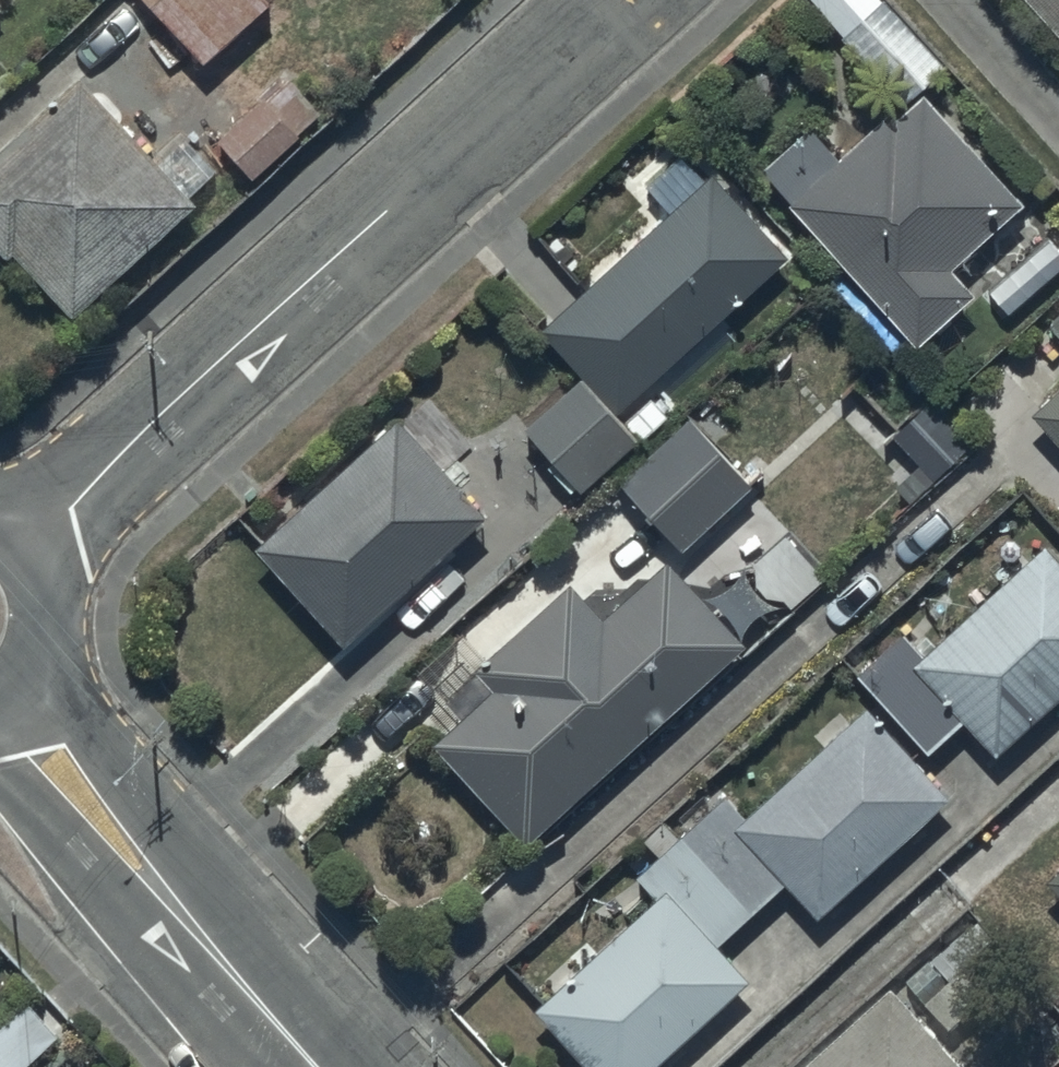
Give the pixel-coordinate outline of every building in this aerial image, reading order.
[(203,69),(273,5),(269,0),(140,0),(203,69)] [(879,0),(813,0),(848,37),(840,44),(903,111),(946,71),(879,0)] [(1058,41),(1058,0),(1022,0),(1058,41)] [(288,81),(218,146),(252,183),(322,118),(288,81)] [(0,159),(0,259),(4,264),(12,257),(72,324),(196,212),(188,202),(213,179),(176,138),(151,161),(82,85),(0,159)] [(1023,207),(925,98),(897,123),(890,115),(837,164),(807,131),(758,176),(917,353),(976,300),(951,272),(1023,207)] [(788,260),(712,177),(540,335),(584,383),(526,435),(583,496),(639,444),(615,418),(788,260)] [(1008,316),(1058,271),(1058,253),(1044,237),(985,290),(1008,316)] [(1046,329),(1058,343),(1058,318),(1046,329)] [(1030,418),(1058,450),(1058,393),(1030,418)] [(934,484),(970,448),(925,404),(890,439),(934,484)] [(485,518),(395,421),(254,551),(345,651),(485,518)] [(687,421),(618,486),(682,555),(752,490),(687,421)] [(1044,550),(915,669),(891,643),(854,678),(927,757),(962,724),(996,761),(1058,703),(1058,566),(1044,550)] [(433,748),(525,849),(742,650),(666,566),(602,624),(568,587),(474,674),(492,694),(433,748)] [(866,711),(744,822),(724,799),(637,878),(657,900),(532,1014),(580,1066),(662,1066),(750,987),(716,949),(784,887),(817,923),(949,802),(866,711)] [(1043,888),(1058,905),(1058,873),(1043,888)] [(808,1066),(955,1066),(890,994),(808,1066)] [(0,1025),(0,1066),(26,1066),(57,1040),(25,1003),(0,1025)]
